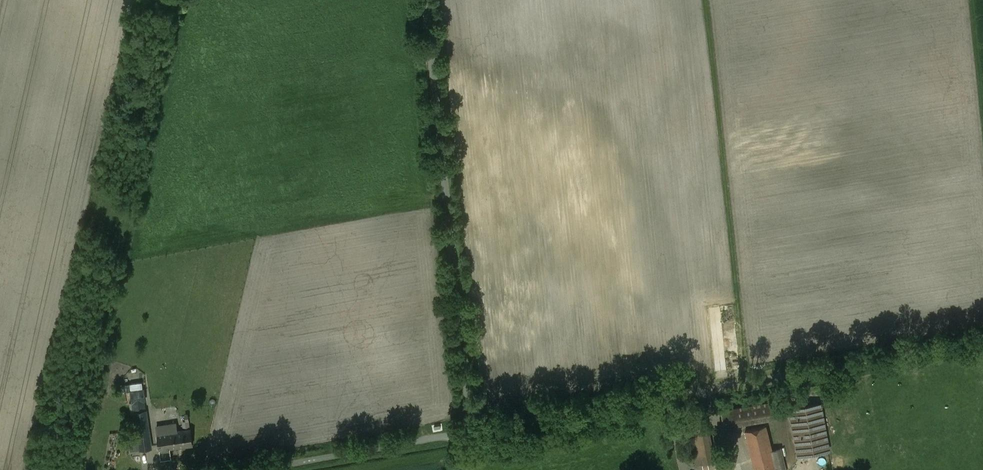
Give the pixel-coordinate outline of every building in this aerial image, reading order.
[(782,400),(720,410),(724,428),(785,417),(782,400)] [(133,403),(135,413),(144,412),(143,402),(133,403)] [(821,404),(790,409),(799,456),(829,450),(821,404)] [(138,437),(140,449),(152,447),(147,411),(144,412),(135,413),(138,437)] [(707,415),(687,419),(696,465),(716,461),(707,415)] [(177,424),(157,427),(161,460),(172,458),(170,449),(193,446),(190,429),(178,431),(177,424)] [(746,431),(756,469),(786,469),(781,448),(772,450),(766,426),(746,431)] [(140,449),(138,437),(129,438),(131,450),(140,449)]
